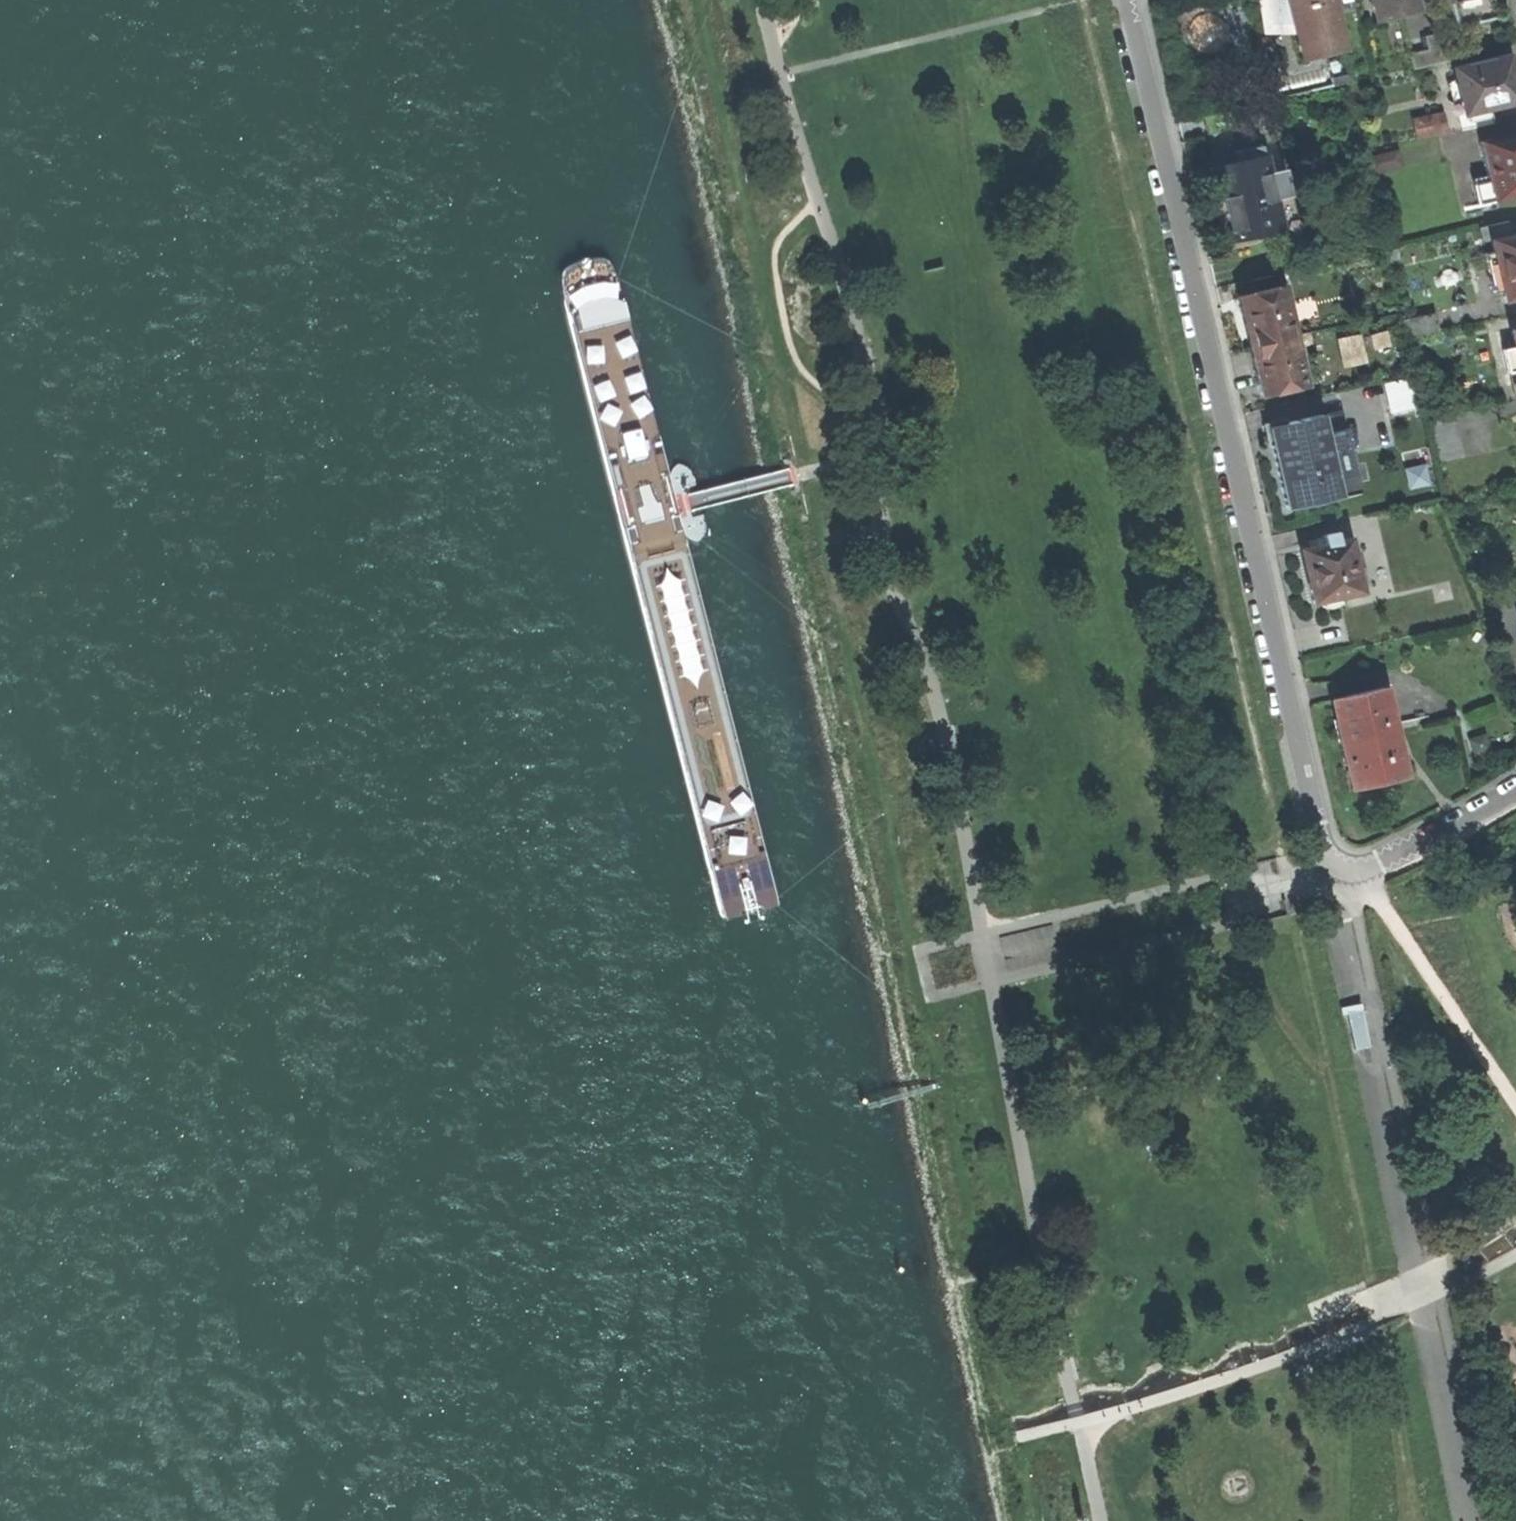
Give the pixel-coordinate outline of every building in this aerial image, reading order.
[(1267,22),(1293,21),(1303,61),(1345,51),(1333,0),(1261,0),(1267,22)] [(1377,21),(1416,11),(1414,0),(1372,0),(1377,21)] [(1448,2),(1451,1),(1456,26),(1497,18),(1493,0),(1447,0),(1448,2)] [(1442,33),(1426,36),(1428,46),(1431,63),(1447,59),(1442,33)] [(1414,66),(1431,63),(1428,46),(1411,50),(1414,66)] [(1507,57),(1454,69),(1463,113),(1458,114),(1461,131),(1491,124),(1488,109),(1515,103),(1515,97),(1507,57)] [(1446,108),(1415,118),(1422,139),(1453,129),(1446,108)] [(1515,195),(1515,135),(1481,142),(1489,182),(1476,185),(1479,201),(1494,198),(1494,200),(1515,195)] [(1263,157),(1215,168),(1232,247),(1254,242),(1252,234),(1279,228),(1263,157)] [(1482,244),(1492,241),(1512,237),(1508,221),(1479,229),(1482,244)] [(1485,253),(1493,292),(1502,290),(1504,301),(1515,298),(1515,236),(1512,237),(1492,241),(1494,252),(1485,253)] [(1255,292),(1283,286),(1281,274),(1252,280),(1255,292)] [(1249,346),(1295,336),(1283,286),(1255,292),(1237,296),(1249,346)] [(1434,313),(1403,320),(1407,338),(1438,331),(1434,313)] [(1295,336),(1249,346),(1261,397),(1306,386),(1295,336)] [(1412,378),(1384,385),(1387,398),(1415,391),(1412,378)] [(1415,391),(1387,398),(1391,412),(1418,405),(1415,391)] [(1312,417),(1264,428),(1283,509),(1331,499),(1312,417)] [(1457,429),(1431,435),(1434,448),(1460,442),(1457,429)] [(1460,442),(1434,448),(1437,463),(1464,457),(1460,442)] [(1313,602),(1321,600),(1322,607),(1327,609),(1338,607),(1341,602),(1340,596),(1359,591),(1348,540),(1301,551),(1313,602)] [(1383,688),(1332,700),(1337,719),(1341,718),(1351,763),(1347,764),(1353,790),(1404,778),(1383,688)] [(1356,1050),(1370,1047),(1361,1004),(1348,1007),(1356,1050)]
